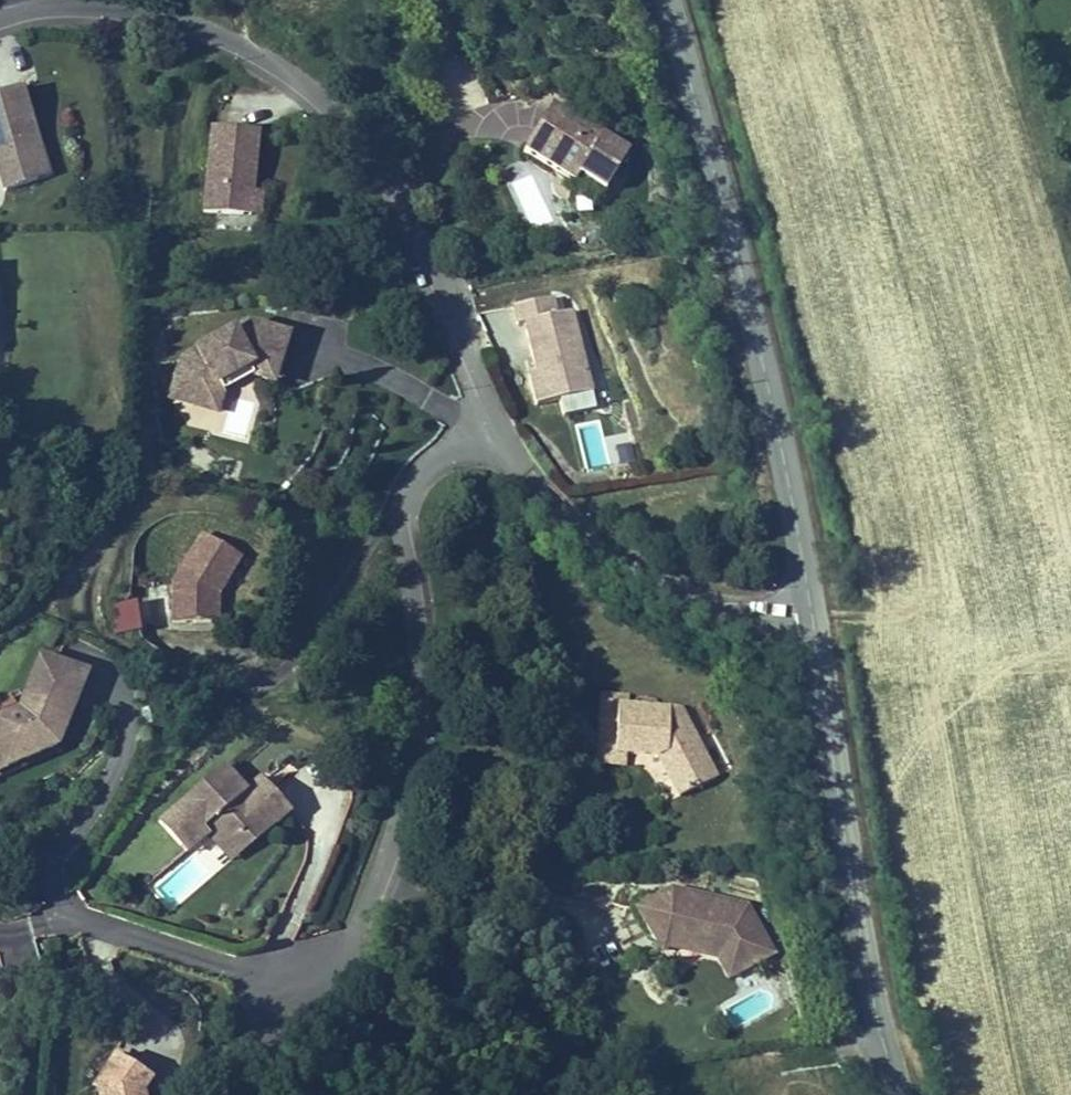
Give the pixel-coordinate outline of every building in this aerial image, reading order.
[(38,177),(31,148),(41,145),(25,84),(0,90),(0,160),(7,186),(38,177)] [(628,151),(551,104),(523,150),(575,181),(579,174),(605,189),(628,151)] [(203,210),(241,213),(243,190),(253,190),(258,128),(210,125),(203,210)] [(31,148),(38,177),(49,174),(41,145),(31,148)] [(243,190),(241,213),(269,215),(271,192),(253,190),(243,190)] [(253,273),(186,307),(178,340),(219,354),(225,335),(257,319),(281,328),(294,287),(253,273)] [(534,405),(589,395),(574,310),(557,313),(553,295),(514,302),(518,321),(526,320),(536,372),(528,373),(534,405)] [(219,354),(178,340),(174,351),(223,366),(231,340),(256,328),(278,335),(281,328),(257,319),(225,335),(219,354)] [(235,399),(227,436),(248,441),(257,404),(235,399)] [(219,591),(240,558),(204,534),(174,584),(174,625),(211,623),(212,588),(219,591)] [(136,598),(112,601),(116,629),(139,626),(136,598)] [(43,654),(23,709),(1,717),(0,719),(0,753),(7,772),(62,750),(93,675),(43,654)] [(625,766),(626,756),(610,755),(614,702),(628,703),(629,692),(598,690),(593,764),(625,766)] [(682,705),(628,703),(614,702),(610,755),(626,756),(656,757),(678,797),(720,775),(682,705)] [(267,831),(289,812),(269,789),(260,798),(250,786),(242,793),(222,770),(159,826),(181,851),(204,831),(209,836),(220,849),(238,833),(244,840),(262,825),(267,831)] [(260,798),(269,789),(259,778),(250,786),(260,798)] [(220,849),(232,862),(267,831),(262,825),(244,840),(238,833),(220,849)] [(204,831),(181,851),(186,857),(209,836),(204,831)] [(672,885),(636,905),(662,949),(671,946),(671,938),(718,947),(726,964),(741,957),(746,966),(774,953),(745,901),(672,885)] [(671,946),(671,948),(715,956),(726,976),(746,966),(741,957),(726,964),(718,947),(671,938),(671,946)] [(114,1057),(96,1083),(98,1094),(144,1094),(151,1081),(114,1057)]
